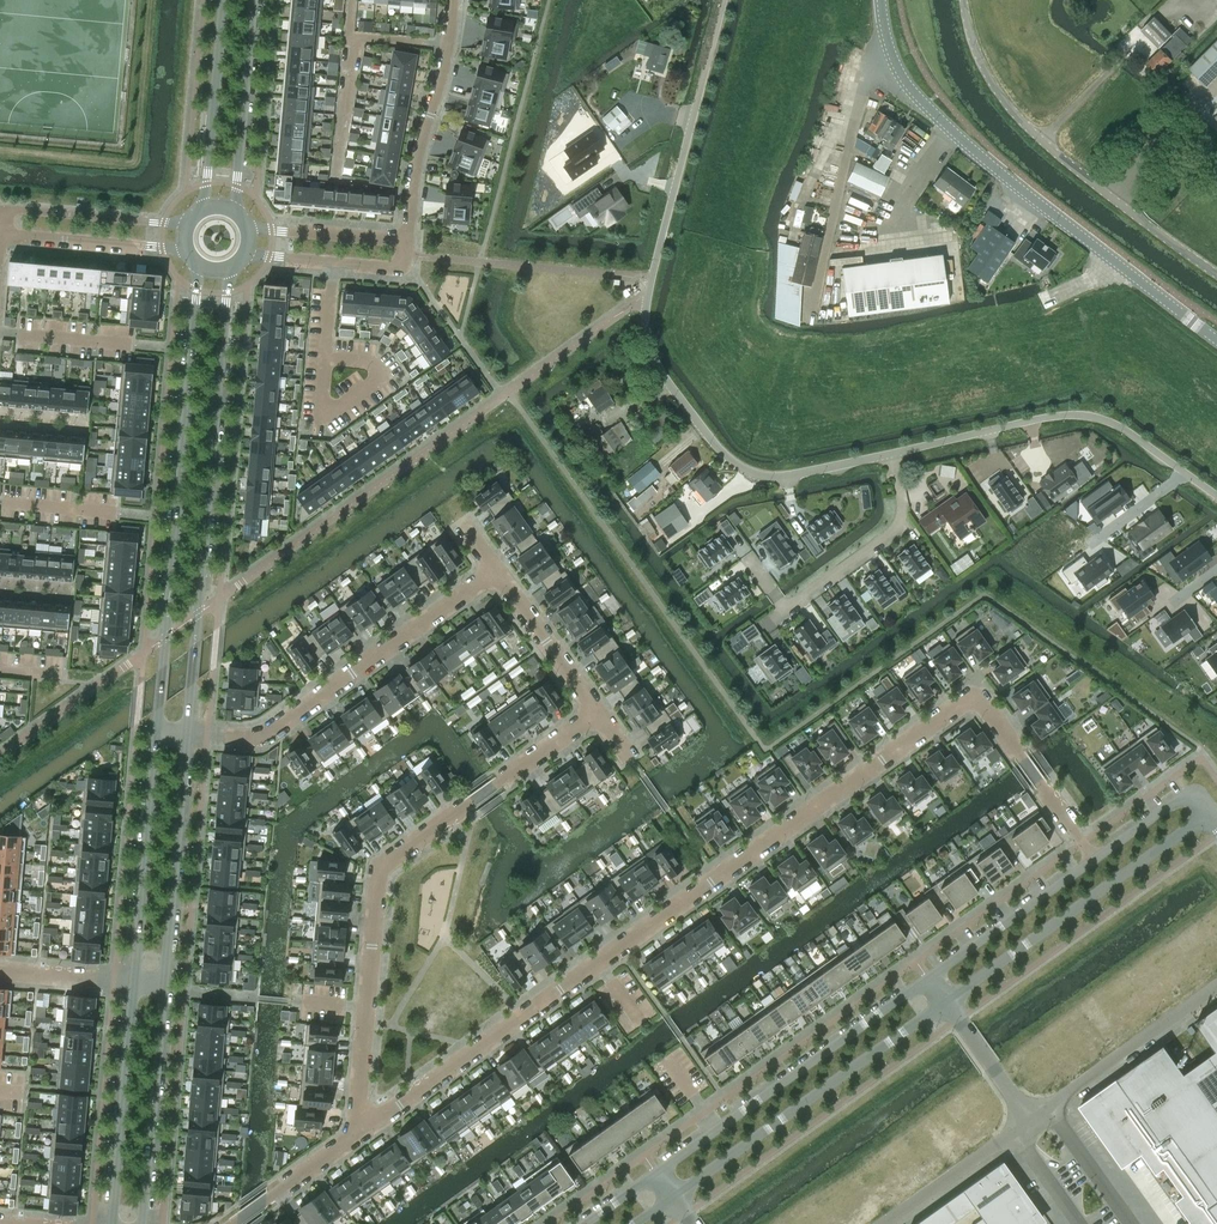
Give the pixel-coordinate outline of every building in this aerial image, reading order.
[(293,6),(320,9),(321,0),(291,0),(291,1),(294,2),(293,6)] [(514,0),(490,0),(489,7),(513,9),(514,0)] [(290,6),(290,14),(292,15),(292,19),(319,21),(320,9),(293,6),(290,6)] [(1141,30),(1159,48),(1173,34),(1155,16),(1141,30)] [(514,41),(517,23),(488,18),(484,36),(508,40),(514,41)] [(291,27),(291,32),(318,35),(319,22),(319,21),(292,19),(289,19),(288,27),(291,27)] [(1181,54),(1180,52),(1193,40),(1180,27),(1172,35),(1174,37),(1147,64),(1158,75),(1175,58),(1176,59),(1181,54)] [(287,45),(311,47),(317,48),(318,35),(291,32),(288,32),(287,40),(290,40),(290,45),(287,45)] [(505,59),(508,40),(484,36),(481,55),(485,55),(494,57),(505,59)] [(662,73),(669,49),(647,43),(647,42),(639,40),(635,52),(649,56),(646,68),(662,73)] [(1190,70),(1207,87),(1216,77),(1216,42),(1190,70)] [(287,45),(286,53),(289,53),(288,58),(310,60),(311,47),(287,45)] [(394,52),(392,65),(413,69),(413,67),(415,58),(415,56),(408,55),(409,52),(401,50),(401,53),(394,52)] [(285,63),(284,71),(309,73),(310,60),(288,58),(288,64),(285,63)] [(392,65),(389,78),(410,82),(411,80),(412,70),(413,69),(392,65)] [(503,91),(508,74),(479,66),(474,84),(497,90),(503,91)] [(283,83),(283,84),(307,86),(309,73),(284,71),(284,79),(287,79),(286,83),(283,83)] [(389,78),(387,91),(408,94),(408,93),(410,83),(410,82),(389,78)] [(283,84),(282,92),(285,92),(285,97),(312,99),(313,87),(307,86),(283,84)] [(493,108),(497,90),(474,84),(469,102),(493,108)] [(381,89),(379,102),(385,103),(406,107),(406,105),(408,96),(408,94),(387,91),(381,89)] [(282,102),(281,110),(311,112),(312,99),(285,97),(284,102),(282,102)] [(488,125),(493,108),(469,102),(465,119),(488,125)] [(385,103),(382,116),(404,120),(404,118),(406,109),(406,107),(385,103)] [(612,130),(626,117),(617,106),(602,119),(612,130)] [(280,122),(309,125),(311,112),(281,110),(280,117),(283,118),(283,122),(280,122)] [(877,135),(887,117),(878,111),(865,134),(874,139),(877,135)] [(377,115),(374,128),(401,133),(402,131),(403,121),(404,120),(382,116),(377,115)] [(886,140),(896,122),(887,117),(877,135),(886,140)] [(279,135),(278,135),(308,138),(309,125),(280,122),(279,130),(282,131),(281,135),(279,135)] [(895,146),(905,128),(896,122),(886,140),(883,144),(892,150),(894,145),(895,146)] [(374,128),(372,141),(378,142),(399,146),(399,144),(401,134),(401,133),(374,128)] [(482,158),(488,140),(461,130),(455,148),(482,158)] [(571,161),(563,166),(573,180),(597,163),(596,162),(592,156),(603,148),(591,131),(564,150),(571,161)] [(278,135),(277,148),(301,150),(307,151),(308,138),(278,135)] [(378,142),(375,155),(397,159),(397,156),(399,147),(399,146),(378,142)] [(874,159),(879,150),(872,146),(867,154),(874,159)] [(276,161),(300,164),(301,150),(277,148),(277,156),(279,157),(279,161),(276,161)] [(475,175),(482,158),(455,148),(448,165),(475,175)] [(375,155),(373,168),(394,172),(395,169),(396,159),(397,159),(375,155)] [(883,173),(891,160),(882,155),(878,161),(877,160),(873,166),(883,173)] [(276,161),(275,175),(292,176),(299,177),(305,178),(307,164),(300,164),(276,161)] [(880,196),(888,177),(856,162),(847,181),(880,196)] [(373,168),(371,181),(392,185),(392,183),(394,173),(394,172),(373,168)] [(961,205),(974,188),(946,168),(934,184),(953,198),(948,204),(949,207),(954,211),(956,211),(961,205)] [(275,175),(273,190),(291,192),(291,187),(292,176),(275,175)] [(469,205),(470,187),(447,184),(445,203),(469,205)] [(291,192),(289,205),(303,206),(305,189),(291,187),(291,192)] [(597,187),(571,205),(576,212),(578,214),(587,207),(590,211),(600,225),(605,221),(608,225),(623,214),(620,210),(627,205),(615,189),(604,197),(597,187)] [(305,189),(303,206),(318,208),(319,190),(305,189)] [(273,190),(272,203),(289,205),(291,192),(273,190)] [(319,190),(318,208),(332,209),(334,191),(319,190)] [(334,191),(332,209),(346,210),(348,193),(334,191)] [(348,193),(346,210),(361,211),(362,194),(348,193)] [(362,194),(361,211),(375,213),(377,195),(362,194)] [(377,195),(375,213),(390,214),(393,214),(394,206),(391,206),(391,197),(377,195)] [(467,229),(469,205),(445,203),(443,221),(458,223),(457,228),(467,229)] [(987,283),(1015,243),(994,229),(1001,219),(988,211),(982,220),(987,223),(970,247),(978,253),(967,269),(987,283)] [(800,249),(791,282),(800,284),(810,287),(822,236),(804,232),(800,249)] [(1032,244),(1025,239),(1013,256),(1029,268),(1033,263),(1042,270),(1045,266),(1046,266),(1048,267),(1056,256),(1054,255),(1055,253),(1036,238),(1032,244)] [(776,318),(775,318),(798,325),(800,284),(791,282),(800,249),(780,244),(776,318)] [(948,303),(942,254),(902,260),(901,257),(889,259),(889,261),(842,268),(848,316),(948,303)] [(20,286),(22,262),(16,261),(17,259),(12,259),(11,261),(9,261),(7,285),(8,285),(20,286)] [(33,287),(35,263),(29,263),(29,260),(24,260),(24,262),(22,262),(20,286),(33,287)] [(46,288),(49,264),(42,264),(42,261),(37,261),(37,263),(35,263),(33,287),(46,288)] [(59,289),(62,266),(55,265),(55,263),(50,262),(50,265),(49,264),(46,288),(59,289)] [(73,291),(75,267),(68,266),(68,264),(63,263),(63,266),(62,266),(59,289),(73,291)] [(86,292),(88,268),(81,267),(81,265),(76,264),(76,267),(75,267),(73,291),(86,292)] [(99,293),(100,283),(101,269),(94,268),(94,266),(89,266),(89,268),(88,268),(86,292),(98,293),(99,293)] [(129,286),(131,272),(101,269),(100,283),(129,286)] [(160,289),(162,275),(131,272),(129,286),(134,286),(159,289),(160,289)] [(265,284),(264,298),(288,300),(289,286),(287,286),(287,283),(279,282),(279,285),(265,284)] [(158,301),(159,289),(134,286),(133,298),(128,298),(158,301)] [(344,288),(342,315),(355,316),(357,292),(351,292),(351,289),(344,288)] [(357,292),(355,316),(369,318),(371,294),(371,291),(364,290),(364,293),(357,292)] [(369,318),(368,324),(381,325),(382,316),(384,295),(384,292),(377,291),(377,294),(371,294),(369,318)] [(384,295),(382,316),(394,317),(397,296),(397,293),(390,292),(389,295),(384,295)] [(397,296),(394,317),(402,321),(419,309),(410,297),(397,296)] [(157,314),(158,301),(128,298),(127,311),(157,314)] [(264,298),(263,310),(287,312),(288,300),(264,298)] [(419,309),(402,321),(409,331),(427,320),(429,318),(425,312),(422,314),(419,309)] [(263,310),(262,323),(283,325),(284,313),(287,313),(287,312),(263,310)] [(155,333),(157,314),(127,311),(125,324),(141,326),(140,332),(155,333)] [(409,331),(406,333),(415,344),(434,330),(437,329),(432,323),(430,324),(427,320),(409,331)] [(262,323),(261,336),(285,338),(286,338),(292,339),(293,326),(283,325),(262,323)] [(434,330),(415,344),(422,355),(442,341),(444,339),(440,333),(438,335),(434,330)] [(384,344),(388,337),(383,334),(379,341),(384,344)] [(261,336),(259,349),(284,351),(285,351),(286,338),(285,338),(261,336)] [(388,346),(392,339),(388,337),(384,344),(388,346)] [(442,341),(422,355),(430,365),(452,350),(447,344),(445,346),(442,341)] [(259,349),(258,362),(280,364),(283,364),(284,351),(259,349)] [(404,353),(401,349),(395,354),(398,358),(404,353)] [(407,357),(404,353),(398,358),(401,362),(407,357)] [(151,379),(152,359),(138,358),(137,364),(122,363),(121,376),(151,379)] [(450,362),(446,358),(440,362),(444,366),(450,362)] [(258,362),(257,375),(278,376),(280,364),(258,362)] [(444,366),(440,362),(434,366),(438,371),(444,366)] [(418,373),(415,369),(409,373),(412,377),(418,373)] [(478,392),(472,384),(475,382),(471,376),(468,378),(464,372),(453,380),(467,400),(473,396),(474,399),(479,395),(478,393),(478,392)] [(423,382),(429,377),(425,373),(419,377),(423,382)] [(257,375),(256,387),(277,389),(278,376),(257,375)] [(150,392),(151,379),(121,376),(120,389),(150,392)] [(417,386),(423,382),(419,377),(413,382),(417,386)] [(10,406),(12,379),(0,378),(0,405),(10,406)] [(12,379),(10,406),(22,407),(25,381),(12,379)] [(106,381),(100,380),(94,380),(94,387),(100,387),(105,388),(106,381)] [(467,400),(453,380),(443,388),(457,407),(467,400)] [(613,403),(598,380),(584,390),(582,387),(574,393),(580,401),(587,396),(598,413),(613,403)] [(25,381),(22,407),(35,409),(38,382),(25,381)] [(38,382),(35,409),(48,410),(51,383),(38,382)] [(51,383),(48,410),(61,411),(63,389),(51,388),(51,383)] [(63,389),(61,411),(74,412),(76,385),(76,390),(63,389)] [(76,385),(74,412),(88,413),(90,386),(76,385)] [(256,387),(255,400),(276,402),(277,389),(256,387)] [(401,397),(408,392),(404,388),(398,392),(401,397)] [(457,407),(443,388),(432,395),(446,415),(457,407)] [(148,405),(150,392),(120,389),(118,402),(148,405)] [(395,401),(401,397),(398,392),(392,397),(395,401)] [(446,415),(432,395),(422,403),(436,422),(446,415)] [(255,400),(254,413),(275,415),(276,402),(255,400)] [(147,418),(148,405),(118,402),(117,415),(147,418)] [(380,412),(387,407),(383,403),(377,407),(380,412)] [(436,422),(422,403),(411,410),(425,430),(426,433),(432,429),(431,426),(436,422)] [(635,422),(648,411),(647,410),(650,408),(646,403),(630,416),(635,422)] [(374,416),(380,412),(377,407),(371,412),(374,416)] [(425,430),(411,410),(401,418),(415,437),(414,438),(416,440),(422,436),(420,434),(425,430)] [(254,413),(252,426),(274,428),(275,415),(254,413)] [(146,430),(147,418),(117,415),(116,428),(146,430)] [(359,427),(365,422),(362,418),(356,422),(359,427)] [(415,437),(401,418),(390,425),(404,445),(405,448),(411,444),(410,441),(414,438),(415,437)] [(631,440),(620,421),(603,433),(596,424),(589,429),(582,433),(589,444),(587,445),(599,462),(607,457),(631,440)] [(353,431),(359,427),(356,422),(350,427),(353,431)] [(404,445),(390,425),(380,433),(394,453),(404,445)] [(252,426),(251,439),(275,441),(273,441),(274,428),(252,426)] [(145,443),(146,430),(116,428),(115,441),(145,443)] [(18,458),(21,431),(7,430),(5,457),(18,458)] [(31,459),(33,432),(21,431),(18,458),(31,459)] [(44,460),(46,434),(33,432),(31,459),(32,455),(44,456),(43,460),(44,460)] [(338,442),(344,437),(341,433),(335,438),(338,442)] [(394,453),(380,433),(369,440),(383,460),(394,453)] [(57,462),(59,435),(46,434),(44,460),(57,462)] [(70,463),(72,436),(59,435),(57,462),(70,463)] [(83,464),(85,437),(72,436),(70,463),(83,464)] [(332,446),(338,442),(335,438),(329,442),(332,446)] [(251,439),(250,452),(274,454),(275,441),(251,439)] [(383,460),(369,440),(359,448),(373,468),(383,460)] [(144,456),(145,443),(115,441),(114,454),(144,456)] [(373,468),(359,448),(348,455),(362,475),(373,468)] [(671,471),(664,477),(670,485),(695,465),(697,463),(694,460),(687,451),(674,462),(668,467),(671,471)] [(250,452),(249,465),(273,467),(274,454),(250,452)] [(143,469),(144,456),(114,454),(113,467),(143,469)] [(362,475),(348,455),(337,463),(351,483),(362,475)] [(96,458),(93,458),(87,457),(87,464),(93,465),(96,465),(96,458)] [(638,492),(660,474),(649,461),(627,479),(638,492)] [(351,483),(337,463),(327,471),(341,490),(342,493),(348,489),(346,486),(351,483)] [(1046,478),(1039,482),(1051,499),(1076,480),(1065,464),(1052,473),(1051,471),(1044,475),(1046,478)] [(249,465),(248,478),(272,480),(273,467),(249,465)] [(141,482),(143,469),(113,467),(112,479),(141,482)] [(720,489),(704,470),(690,482),(687,485),(693,491),(696,489),(706,501),(720,489)] [(341,490),(327,471),(316,478),(330,498),(341,490)] [(1001,480),(997,476),(987,483),(991,487),(990,488),(1007,511),(1009,509),(1011,512),(1022,504),(1020,501),(1023,500),(1006,476),(1001,480)] [(248,478),(247,490),(271,493),(272,480),(248,478)] [(330,498),(316,478),(306,486),(308,488),(320,505),(330,498)] [(140,502),(141,482),(112,479),(110,493),(126,494),(125,500),(140,502)] [(513,498),(500,480),(493,484),(491,480),(481,487),(483,491),(475,497),(476,497),(474,499),(479,505),(481,504),(484,510),(488,507),(492,513),(513,498)] [(1083,499),(1080,500),(1081,501),(1083,500),(1098,521),(1096,522),(1097,523),(1112,513),(1113,514),(1122,508),(1121,506),(1130,499),(1129,498),(1128,499),(1119,486),(1120,486),(1119,485),(1113,489),(1108,482),(1083,499)] [(633,510),(656,491),(651,485),(635,498),(634,496),(623,505),(630,513),(633,510)] [(315,509),(320,505),(308,488),(297,496),(303,504),(300,506),(299,520),(301,522),(317,511),(315,509)] [(247,490),(245,504),(269,506),(271,493),(247,490)] [(983,517),(979,511),(977,511),(965,493),(956,500),(953,496),(919,520),(928,533),(947,520),(953,528),(952,530),(957,536),(958,536),(960,538),(984,521),(983,519),(983,517)] [(521,518),(509,501),(513,499),(513,498),(492,513),(497,519),(493,521),(497,527),(495,528),(499,534),(521,518)] [(245,504),(244,516),(262,518),(268,518),(269,506),(245,504)] [(687,524),(674,504),(654,517),(667,537),(687,524)] [(808,530),(800,535),(815,556),(823,550),(818,543),(841,527),(840,525),(842,523),(833,511),(831,513),(830,511),(806,528),(808,530)] [(734,512),(728,516),(736,525),(741,521),(734,512)] [(1157,512),(1131,531),(1143,548),(1137,552),(1142,559),(1154,550),(1151,546),(1150,544),(1170,529),(1165,522),(1165,521),(1164,519),(1163,519),(1157,512)] [(245,517),(243,537),(256,538),(260,539),(262,518),(244,516),(244,517),(245,517)] [(535,537),(521,518),(499,534),(505,542),(506,540),(510,546),(514,543),(518,549),(535,537)] [(655,531),(647,520),(646,518),(639,523),(648,536),(651,540),(657,536),(654,532),(655,531)] [(1094,521),(1085,527),(1095,534),(1101,529),(1099,525),(1097,526),(1094,521)] [(730,525),(722,531),(727,537),(734,531),(730,525)] [(107,531),(106,545),(136,548),(137,528),(123,527),(122,533),(119,532),(107,531)] [(780,527),(761,541),(781,568),(796,556),(784,540),(788,538),(780,527)] [(70,540),(71,529),(64,528),(63,534),(63,539),(70,540)] [(461,559),(454,550),(456,548),(451,541),(449,543),(444,535),(425,548),(444,574),(441,569),(446,565),(449,569),(454,565),(455,566),(462,561),(461,560),(461,559)] [(709,567),(732,550),(721,535),(713,540),(712,538),(705,544),(706,546),(698,551),(699,553),(697,555),(706,567),(708,565),(709,567)] [(548,555),(535,537),(518,549),(522,555),(519,558),(517,559),(522,566),(524,565),(527,570),(548,555)] [(665,546),(661,540),(660,539),(653,543),(658,551),(665,546)] [(1170,551),(1158,560),(1164,567),(1170,563),(1181,579),(1182,580),(1211,559),(1199,541),(1175,558),(1170,551)] [(35,556),(33,578),(46,579),(49,545),(49,544),(36,543),(36,551),(35,551),(35,556)] [(913,544),(898,555),(915,579),(915,578),(929,568),(930,568),(913,544)] [(49,545),(46,579),(59,581),(61,554),(62,547),(49,545)] [(106,545),(104,558),(134,561),(136,548),(106,545)] [(7,576),(9,554),(10,554),(10,549),(0,548),(0,575),(7,576)] [(444,574),(425,548),(407,561),(422,582),(428,578),(430,581),(436,578),(437,579),(444,574)] [(805,549),(798,554),(803,562),(810,557),(805,549)] [(1083,556),(1061,571),(1071,584),(1077,579),(1086,591),(1087,590),(1086,590),(1095,584),(1097,588),(1107,581),(1104,577),(1113,571),(1114,571),(1100,552),(1099,553),(1100,553),(1087,563),(1083,556)] [(9,554),(7,576),(20,577),(22,555),(10,554),(9,554)] [(61,554),(59,581),(72,582),(75,555),(61,554)] [(22,555),(20,577),(33,578),(35,556),(22,555)] [(561,573),(548,555),(527,570),(531,575),(529,576),(534,583),(536,582),(540,579),(544,585),(565,571),(564,570),(561,573)] [(967,555),(950,567),(956,575),(973,563),(967,555)] [(104,558),(103,571),(133,573),(134,561),(104,558)] [(422,582),(407,561),(407,562),(408,564),(391,576),(407,599),(413,594),(412,592),(417,588),(416,586),(422,582)] [(678,568),(671,574),(680,585),(687,580),(678,568)] [(878,570),(863,581),(869,589),(867,590),(872,597),(874,596),(880,604),(895,593),(897,595),(903,591),(893,576),(886,581),(878,570)] [(103,571),(102,584),(132,586),(133,573),(103,571)] [(554,606),(578,589),(565,571),(544,585),(548,591),(545,594),(549,599),(547,601),(552,608),(554,606)] [(407,599),(391,576),(374,588),(386,605),(390,602),(393,606),(398,602),(400,604),(407,599)] [(726,610),(749,593),(738,577),(714,594),(726,610)] [(1125,587),(1108,599),(1117,612),(1122,608),(1129,617),(1131,615),(1137,623),(1147,615),(1141,608),(1155,598),(1142,581),(1128,591),(1125,587)] [(1202,588),(1208,597),(1210,595),(1216,605),(1216,587),(1212,581),(1202,588)] [(102,584),(101,596),(131,599),(132,586),(102,584)] [(386,605),(374,588),(358,600),(374,622),(381,617),(379,615),(385,612),(382,608),(386,605)] [(699,605),(712,596),(707,588),(693,598),(699,605)] [(565,625),(591,607),(578,589),(554,606),(554,607),(557,604),(561,609),(558,612),(562,617),(560,619),(565,625)] [(860,618),(843,595),(828,606),(834,614),(827,619),(841,639),(849,633),(846,628),(860,618)] [(101,596),(100,609),(130,612),(131,599),(101,596)] [(374,622),(358,600),(355,596),(338,608),(341,612),(353,628),(358,625),(360,629),(366,625),(367,627),(374,622)] [(5,600),(3,627),(16,628),(18,601),(5,600)] [(18,601),(16,628),(29,629),(31,602),(18,601)] [(31,602),(29,629),(41,630),(44,603),(31,602)] [(44,603),(41,630),(54,631),(57,604),(44,603)] [(57,604),(54,631),(68,632),(70,606),(57,604)] [(509,622),(504,615),(502,616),(495,606),(494,607),(493,605),(486,610),(487,612),(482,615),(485,619),(481,622),(495,643),(512,631),(507,623),(509,622)] [(599,627),(587,610),(591,607),(565,625),(570,632),(571,631),(575,636),(579,634),(583,639),(579,642),(604,625),(603,625),(599,627)] [(100,609),(99,622),(129,625),(130,612),(100,609)] [(1184,609),(1160,627),(1171,642),(1171,643),(1196,625),(1184,609)] [(353,628),(341,612),(325,623),(341,645),(348,641),(347,639),(352,635),(349,631),(353,628)] [(495,643),(481,622),(478,618),(473,622),(472,620),(466,624),(485,650),(495,643)] [(877,625),(872,618),(866,622),(871,629),(877,625)] [(836,644),(827,630),(820,635),(809,620),(793,631),(810,654),(825,643),(829,649),(836,644)] [(99,622),(97,635),(127,638),(129,625),(99,622)] [(341,645),(325,623),(307,636),(320,655),(326,651),(327,652),(333,649),(334,650),(341,645)] [(485,650),(466,624),(461,628),(462,630),(457,633),(474,658),(485,650)] [(760,634),(753,624),(741,632),(748,642),(760,634)] [(617,643),(604,625),(579,642),(578,644),(582,650),(584,649),(587,653),(588,655),(592,652),(596,658),(617,643)] [(972,626),(954,639),(963,651),(966,655),(972,651),(978,659),(980,658),(989,652),(990,651),(972,626)] [(740,630),(728,639),(732,643),(730,644),(736,653),(749,644),(748,642),(741,632),(740,630)] [(474,658),(457,633),(452,637),(451,635),(445,639),(464,665),(461,661),(471,654),(474,658)] [(320,655),(307,636),(306,634),(287,647),(304,672),(305,671),(306,673),(313,668),(311,666),(317,663),(314,659),(320,655)] [(97,635),(96,655),(115,656),(116,650),(126,651),(127,638),(97,635)] [(464,665),(445,639),(439,643),(441,645),(435,649),(438,652),(450,669),(453,673),(464,665)] [(265,644),(274,657),(280,653),(271,640),(265,644)] [(1206,659),(1216,674),(1216,642),(1208,649),(1212,655),(1206,659)] [(630,661),(617,643),(596,658),(600,664),(597,666),(597,667),(595,668),(600,675),(602,674),(605,679),(630,661)] [(940,644),(927,653),(948,681),(949,680),(950,680),(959,674),(958,674),(960,672),(954,664),(960,660),(957,655),(948,643),(942,647),(940,644)] [(791,668),(774,644),(754,659),(771,682),(777,678),(779,680),(791,671),(789,669),(791,668)] [(1199,645),(1191,651),(1196,657),(1204,652),(1199,645)] [(1002,664),(993,671),(995,672),(994,672),(1001,681),(1002,683),(1009,678),(1011,681),(1018,676),(1016,673),(1027,665),(1014,646),(1002,655),(997,658),(1002,664)] [(450,669),(438,652),(434,655),(432,651),(426,655),(425,654),(418,658),(434,681),(450,669)] [(517,661),(514,656),(508,660),(512,665),(517,661)] [(434,681),(418,658),(411,663),(413,665),(407,669),(410,673),(406,675),(419,695),(420,694),(418,692),(434,681)] [(259,682),(260,669),(256,669),(256,661),(245,660),(245,668),(230,666),(229,680),(259,682)] [(512,665),(508,660),(502,665),(506,670),(512,665)] [(639,682),(626,664),(630,662),(630,661),(605,679),(609,684),(607,685),(612,692),(614,690),(614,691),(618,688),(622,694),(639,682)] [(934,693),(924,679),(929,675),(920,663),(913,668),(915,671),(903,680),(919,703),(934,693)] [(523,670),(520,665),(514,669),(518,674),(523,670)] [(803,665),(794,671),(803,684),(812,677),(803,665)] [(518,674),(514,669),(508,673),(512,678),(518,674)] [(496,676),(493,671),(487,676),(490,680),(496,676)] [(419,695),(406,675),(402,678),(399,675),(394,679),(392,677),(385,682),(403,706),(419,695)] [(887,690),(875,699),(882,708),(881,708),(879,710),(884,717),(886,716),(887,715),(892,721),(893,720),(902,714),(904,713),(898,704),(904,700),(901,695),(887,675),(879,680),(887,690)] [(490,680),(487,676),(481,680),(485,684),(490,680)] [(1018,692),(1012,696),(1013,698),(1019,707),(1020,708),(1029,702),(1033,709),(1038,705),(1050,697),(1037,678),(1025,686),(1023,684),(1016,689),(1018,692)] [(305,685),(301,679),(296,682),(300,688),(305,685)] [(258,695),(259,682),(229,680),(228,692),(258,695)] [(502,685),(499,680),(493,684),(496,689),(502,685)] [(563,701),(556,692),(557,690),(552,683),(551,685),(548,681),(532,693),(544,709),(547,707),(550,710),(555,707),(557,708),(564,703),(562,702),(563,701)] [(403,706),(385,682),(379,687),(380,688),(374,692),(377,696),(373,699),(387,718),(403,706)] [(651,700),(639,682),(622,694),(626,700),(622,703),(626,708),(625,709),(629,716),(655,698),(655,697),(651,700)] [(496,689),(493,684),(487,688),(491,693),(496,689)] [(475,691),(472,686),(466,691),(469,696),(475,691)] [(544,709),(532,693),(529,689),(518,697),(537,723),(542,719),(541,717),(546,713),(544,709)] [(469,696),(466,691),(460,695),(464,700),(469,696)] [(257,709),(258,695),(228,692),(227,706),(257,709)] [(481,700),(478,695),(472,699),(475,704),(481,700)] [(537,723),(518,697),(507,704),(525,729),(530,725),(531,727),(537,723)] [(387,718),(373,699),(369,702),(366,698),(361,702),(359,700),(353,705),(370,730),(387,718)] [(668,716),(655,698),(629,716),(634,723),(636,722),(640,727),(643,724),(648,730),(668,716)] [(475,704),(472,699),(466,703),(470,708),(475,704)] [(1040,718),(1032,724),(1033,726),(1039,735),(1040,735),(1041,736),(1047,732),(1049,735),(1056,730),(1054,727),(1066,719),(1065,718),(1073,712),(1065,701),(1057,707),(1052,700),(1040,709),(1036,712),(1040,718)] [(859,711),(847,719),(854,728),(851,730),(856,737),(858,736),(859,735),(864,741),(865,740),(865,741),(874,734),(875,733),(870,724),(876,720),(873,715),(864,703),(857,708),(859,711)] [(525,729),(507,704),(497,712),(516,738),(521,734),(520,732),(525,729)] [(370,730),(353,705),(346,710),(347,712),(342,716),(344,719),(340,722),(354,741),(353,739),(368,728),(370,730)] [(516,738),(497,712),(486,719),(504,743),(509,740),(510,742),(516,738)] [(682,734),(668,716),(648,730),(652,736),(648,739),(652,744),(650,746),(655,752),(657,751),(657,752),(665,746),(668,750),(678,743),(675,739),(682,734)] [(504,743),(486,719),(469,731),(487,756),(487,755),(489,757),(495,752),(494,750),(500,746),(497,743),(501,740),(503,744),(504,743)] [(830,731),(818,739),(822,745),(819,747),(826,757),(829,754),(834,761),(835,760),(836,762),(846,754),(846,753),(847,752),(840,743),(847,738),(844,734),(834,721),(827,726),(830,731)] [(354,741),(340,722),(336,725),(333,722),(328,725),(327,724),(320,729),(337,753),(354,741)] [(14,731),(11,726),(5,731),(8,735),(14,731)] [(1173,752),(1155,727),(1137,740),(1146,752),(1149,757),(1155,752),(1161,760),(1163,759),(1163,760),(1172,753),(1173,752)] [(337,753),(320,729),(313,733),(314,735),(309,739),(312,743),(307,746),(321,765),(321,764),(320,762),(336,751),(337,753)] [(958,736),(957,737),(962,744),(959,746),(964,753),(967,751),(975,762),(985,755),(993,749),(984,737),(981,733),(975,737),(969,729),(967,730),(967,729),(958,736)] [(5,731),(0,734),(0,736),(2,740),(8,735),(5,731)] [(1155,765),(1149,757),(1146,752),(1137,740),(1119,753),(1131,770),(1137,765),(1143,774),(1144,773),(1153,767),(1153,766),(1155,765)] [(321,765),(307,746),(303,748),(301,745),(295,749),(294,747),(287,752),(288,754),(294,762),(290,765),(297,775),(301,772),(304,777),(321,765)] [(610,764),(605,757),(603,758),(596,748),(596,749),(594,747),(588,752),(589,754),(583,757),(586,761),(580,766),(594,786),(613,773),(608,765),(610,764)] [(789,753),(782,758),(792,771),(795,776),(801,771),(808,780),(809,779),(810,780),(820,773),(820,772),(821,771),(816,763),(819,761),(812,752),(809,754),(805,749),(793,758),(789,753)] [(927,759),(926,760),(944,785),(962,772),(953,759),(950,755),(944,759),(938,751),(936,752),(927,758),(927,759)] [(251,769),(253,756),(223,753),(221,766),(251,769)] [(1125,774),(1131,770),(1119,753),(1101,766),(1118,791),(1120,790),(1129,784),(1129,783),(1130,782),(1125,774)] [(281,759),(280,769),(290,762),(286,755),(281,759)] [(448,784),(433,763),(416,775),(428,792),(432,789),(435,793),(438,791),(440,789),(442,791),(448,786),(447,784),(448,784)] [(774,763),(754,777),(755,778),(760,784),(761,787),(758,789),(766,800),(769,797),(774,804),(775,803),(776,804),(786,797),(786,796),(787,795),(780,786),(787,781),(784,777),(774,763)] [(250,782),(251,769),(221,766),(220,779),(250,782)] [(594,786),(580,766),(573,770),(570,767),(565,770),(564,769),(557,774),(576,800),(594,786)] [(113,793),(114,780),(115,772),(104,771),(103,779),(84,777),(83,790),(113,793)] [(451,771),(446,774),(450,780),(455,777),(451,771)] [(898,780),(896,781),(902,789),(906,794),(914,806),(932,793),(924,780),(921,776),(914,780),(908,772),(907,773),(898,779),(898,780)] [(576,800),(557,774),(550,778),(551,780),(546,784),(549,788),(542,792),(557,813),(576,800)] [(424,795),(428,792),(416,775),(400,787),(416,809),(422,804),(421,803),(427,799),(424,795)] [(755,778),(749,782),(754,789),(760,784),(755,778)] [(249,795),(250,782),(220,779),(219,792),(244,794),(249,795)] [(746,783),(726,797),(734,808),(731,810),(737,820),(741,817),(746,824),(747,824),(748,825),(758,817),(758,816),(759,815),(752,806),(759,801),(756,797),(746,783)] [(47,786),(41,790),(44,794),(50,790),(47,786)] [(416,809),(400,787),(383,799),(395,815),(400,812),(402,816),(408,812),(409,814),(416,809)] [(902,789),(893,796),(897,801),(906,794),(902,789)] [(112,806),(113,793),(83,790),(82,803),(112,806)] [(243,807),(244,794),(219,792),(218,805),(243,807)] [(557,813),(542,792),(536,797),(533,793),(528,797),(526,795),(520,800),(521,802),(520,802),(526,810),(522,813),(529,823),(533,820),(538,827),(557,813)] [(869,801),(867,802),(872,808),(869,810),(874,817),(876,816),(877,815),(885,827),(903,813),(895,801),(891,797),(885,801),(879,793),(878,794),(877,794),(868,800),(869,801)] [(391,818),(395,815),(383,799),(367,810),(383,832),(390,828),(389,826),(394,822),(391,818)] [(1028,808),(1034,804),(1031,799),(1025,803),(1028,808)] [(111,819),(112,806),(82,803),(81,816),(111,819)] [(247,821),(248,808),(243,807),(218,805),(217,818),(247,821)] [(713,807),(693,821),(703,834),(706,839),(713,834),(719,843),(721,842),(721,843),(732,836),(731,835),(732,834),(713,807)] [(383,832),(367,810),(366,808),(349,820),(363,839),(367,836),(369,839),(375,836),(376,837),(383,832)] [(1037,811),(1019,824),(1038,850),(1049,841),(1040,828),(1046,824),(1039,814),(1037,811)] [(5,849),(24,850),(26,837),(20,836),(22,814),(21,813),(3,826),(2,835),(0,835),(0,848),(5,849)] [(839,821),(838,822),(856,847),(874,834),(865,822),(862,818),(856,822),(850,814),(848,815),(839,821)] [(110,832),(111,819),(81,816),(80,829),(110,832)] [(246,833),(247,821),(217,818),(216,831),(246,833)] [(363,839),(349,820),(334,830),(337,834),(335,835),(348,854),(349,854),(350,856),(357,851),(356,849),(361,845),(358,842),(363,839)] [(1019,824),(1001,837),(1011,850),(1017,846),(1020,850),(1026,858),(1038,850),(1019,824)] [(109,845),(110,832),(80,829),(79,842),(109,845)] [(244,846),(246,833),(216,831),(214,844),(244,846)] [(809,844),(808,845),(827,872),(847,858),(837,844),(834,840),(827,845),(821,836),(820,836),(819,835),(808,843),(809,844)] [(1001,837),(984,849),(1002,875),(1014,867),(1005,854),(1011,850),(1001,837)] [(107,858),(109,845),(79,842),(77,855),(82,855),(107,858)] [(243,859),(244,846),(214,844),(213,856),(239,859),(243,859)] [(681,867),(674,857),(676,856),(671,850),(670,851),(667,847),(648,860),(661,876),(666,873),(669,876),(674,873),(675,874),(682,869),(681,868),(681,867)] [(880,857),(882,861),(890,855),(884,847),(881,849),(880,857)] [(23,863),(18,862),(19,851),(24,851),(24,850),(5,849),(0,848),(0,861),(23,863)] [(984,849),(966,862),(975,874),(981,870),(984,874),(990,884),(1002,875),(984,849)] [(661,876),(648,860),(644,854),(628,866),(646,892),(653,887),(652,886),(657,882),(656,880),(661,876)] [(106,871),(107,858),(82,855),(81,868),(106,871)] [(237,871),(239,859),(213,856),(212,869),(237,871)] [(345,871),(346,863),(344,863),(344,862),(334,861),(334,857),(321,856),(321,860),(318,860),(317,880),(319,880),(337,882),(338,877),(342,878),(343,871),(345,871)] [(780,865),(779,866),(784,873),(781,875),(787,885),(791,883),(798,893),(818,879),(808,865),(805,861),(798,866),(792,856),(790,857),(790,856),(779,864),(780,865)] [(22,876),(23,863),(0,861),(0,874),(22,876)] [(966,862),(948,875),(966,900),(978,892),(972,883),(969,879),(975,874),(966,862)] [(646,892),(628,866),(611,878),(626,899),(630,896),(633,899),(638,896),(639,897),(646,892)] [(105,884),(106,871),(81,868),(80,881),(105,884)] [(236,885),(237,871),(212,869),(211,883),(236,885)] [(21,889),(22,876),(0,874),(0,887),(21,889)] [(948,875),(930,887),(939,900),(945,896),(948,899),(949,900),(955,909),(966,900),(948,875)] [(834,894),(848,883),(843,876),(829,886),(834,894)] [(751,886),(750,887),(769,913),(788,900),(779,886),(776,882),(769,886),(763,877),(761,878),(760,877),(750,885),(751,886)] [(626,899),(611,878),(595,890),(614,916),(620,911),(619,909),(625,905),(622,902),(626,899)] [(350,892),(351,884),(349,883),(337,882),(319,880),(317,900),(342,902),(343,898),(347,898),(348,892),(350,892)] [(104,897),(105,884),(80,881),(75,881),(74,894),(79,895),(104,897)] [(20,902),(21,889),(0,887),(0,900),(20,902)] [(927,897),(916,905),(931,925),(942,917),(936,909),(936,908),(934,905),(939,900),(930,887),(923,892),(927,897)] [(210,889),(209,902),(239,905),(240,892),(236,891),(210,889)] [(614,916),(595,890),(579,901),(593,922),(598,919),(600,923),(606,919),(607,921),(614,916)] [(751,894),(747,897),(751,903),(755,900),(751,894)] [(103,909),(104,897),(79,895),(78,907),(103,909)] [(721,907),(720,907),(725,915),(722,917),(729,927),(732,924),(740,935),(759,921),(750,907),(746,903),(740,907),(733,898),(732,899),(731,898),(721,906),(721,907)] [(13,914),(14,902),(20,902),(0,900),(0,913),(13,914)] [(348,912),(349,904),(347,903),(342,902),(317,900),(315,921),(340,923),(341,918),(346,918),(346,912),(348,912)] [(593,922),(579,901),(562,913),(581,939),(588,934),(586,933),(592,929),(589,925),(593,922)] [(209,902),(208,915),(238,918),(239,905),(209,902)] [(902,908),(894,913),(899,920),(903,926),(906,924),(910,921),(913,925),(919,934),(931,925),(916,905),(905,913),(902,908)] [(101,922),(103,909),(78,907),(73,907),(72,919),(101,922)] [(887,911),(876,919),(880,924),(898,949),(901,947),(899,943),(906,938),(899,928),(887,911)] [(18,928),(19,915),(13,914),(0,913),(0,926),(18,928)] [(581,939),(562,913),(546,925),(561,945),(565,942),(567,946),(573,942),(574,944),(581,939)] [(208,915),(207,928),(237,930),(238,918),(208,915)] [(714,915),(707,920),(713,927),(719,922),(714,915)] [(100,935),(101,922),(72,919),(70,932),(100,935)] [(722,937),(717,930),(716,931),(713,927),(707,920),(702,923),(700,922),(695,926),(713,952),(724,944),(721,938),(722,937)] [(344,935),(345,929),(340,928),(340,923),(315,921),(313,941),(318,942),(345,944),(346,935),(344,935)] [(880,924),(869,932),(872,936),(885,953),(892,948),(894,952),(898,949),(880,924)] [(561,945),(546,925),(529,937),(532,941),(548,962),(555,958),(554,956),(559,952),(556,948),(561,945)] [(16,940),(18,928),(0,926),(0,939),(16,940)] [(713,952),(695,926),(689,930),(691,931),(686,935),(703,959),(713,952)] [(207,928),(206,941),(231,944),(236,944),(237,930),(207,928)] [(99,948),(100,935),(70,932),(69,946),(74,946),(99,948)] [(703,959),(686,935),(681,938),(679,937),(674,941),(692,967),(703,959)] [(872,936),(862,944),(877,964),(880,962),(878,958),(885,953),(872,936)] [(9,954),(15,954),(16,940),(0,939),(0,953),(9,954)] [(206,941),(204,954),(230,956),(231,944),(206,941)] [(548,962),(532,941),(516,952),(515,950),(514,951),(528,971),(533,968),(535,969),(540,966),(541,967),(548,962)] [(692,967),(674,941),(668,945),(669,946),(664,950),(682,974),(692,967)] [(342,958),(343,952),(345,952),(345,944),(318,942),(316,961),(337,963),(338,958),(342,958)] [(862,944),(852,951),(864,968),(871,963),(873,967),(877,964),(862,944)] [(98,962),(99,948),(74,946),(73,959),(98,962)] [(848,946),(838,954),(856,979),(859,977),(857,973),(864,968),(852,951),(848,946)] [(682,974),(664,950),(660,954),(658,952),(653,956),(671,982),(682,974)] [(523,975),(528,971),(514,951),(496,963),(501,971),(500,972),(504,979),(506,977),(513,987),(514,987),(515,989),(522,984),(520,982),(526,978),(523,975)] [(204,954),(203,967),(233,969),(235,956),(230,956),(204,954)] [(838,954),(827,962),(843,983),(850,978),(852,982),(856,979),(838,954)] [(671,982),(653,956),(647,960),(648,962),(643,965),(660,990),(671,982)] [(340,975),(341,969),(336,968),(337,963),(316,961),(314,982),(339,984),(340,984),(342,984),(342,975),(340,975)] [(827,962),(817,969),(835,994),(838,992),(836,988),(843,983),(827,962)] [(203,967),(202,980),(227,982),(232,983),(233,969),(203,967)] [(817,969),(806,977),(822,998),(829,993),(831,997),(835,994),(817,969)] [(806,977),(795,984),(814,1009),(817,1007),(815,1003),(822,998),(806,977)] [(301,994),(302,983),(293,982),(292,993),(301,994)] [(795,984),(785,992),(801,1013),(808,1008),(810,1012),(814,1009),(795,984)] [(12,990),(0,989),(0,1003),(11,1004),(12,990)] [(785,992),(774,999),(793,1024),(796,1022),(793,1018),(801,1013),(785,992)] [(94,1011),(95,997),(69,995),(68,1008),(94,1011)] [(774,999),(764,1007),(779,1028),(787,1023),(789,1027),(793,1024),(774,999)] [(587,1003),(581,1007),(597,1029),(608,1021),(593,1001),(588,1005),(587,1003)] [(11,1004),(0,1003),(0,1015),(9,1016),(11,1004)] [(200,1003),(199,1017),(229,1019),(230,1006),(207,1004),(200,1003)] [(577,1013),(571,1017),(586,1037),(589,1041),(600,1033),(597,1029),(581,1007),(575,1011),(577,1013)] [(764,1007),(753,1014),(771,1039),(775,1037),(772,1033),(779,1028),(764,1007)] [(1079,1106),(1123,1167),(1143,1154),(1157,1174),(1165,1168),(1184,1195),(1176,1201),(1191,1221),(1186,1223),(1216,1223),(1216,1007),(1196,1022),(1216,1051),(1185,1073),(1170,1051),(1165,1045),(1117,1079),(1079,1106)] [(92,1024),(93,1011),(94,1011),(68,1008),(63,1008),(62,1021),(92,1024)] [(282,1010),(281,1019),(289,1020),(290,1011),(282,1010)] [(753,1014),(743,1022),(758,1044),(765,1039),(768,1042),(771,1039),(753,1014)] [(4,1016),(9,1017),(9,1016),(0,1015),(0,1028),(5,1029),(6,1028),(3,1028),(4,1016)] [(199,1017),(198,1030),(223,1032),(228,1032),(229,1019),(199,1017)] [(566,1018),(560,1022),(576,1044),(586,1037),(571,1017),(567,1020),(566,1018)] [(91,1036),(92,1024),(62,1021),(61,1034),(66,1034),(91,1036)] [(556,1028),(551,1031),(568,1056),(579,1048),(576,1044),(560,1022),(554,1026),(556,1028)] [(743,1022),(732,1029),(750,1055),(754,1052),(751,1049),(758,1044),(743,1022)] [(337,1035),(338,1027),(336,1027),(336,1026),(306,1024),(304,1045),(309,1045),(329,1046),(330,1041),(334,1042),(335,1035),(337,1035)] [(732,1029),(722,1037),(737,1059),(744,1054),(747,1057),(750,1055),(732,1029)] [(198,1030),(196,1042),(222,1045),(223,1032),(198,1030)] [(545,1033),(539,1037),(554,1060),(557,1064),(568,1056),(551,1031),(546,1035),(545,1033)] [(90,1049),(91,1037),(91,1036),(66,1034),(65,1047),(90,1049)] [(535,1043),(529,1047),(531,1049),(545,1067),(554,1060),(539,1037),(533,1041),(535,1043)] [(722,1037),(711,1044),(729,1070),(733,1067),(730,1064),(737,1059),(722,1037)] [(196,1042),(195,1055),(221,1057),(222,1045),(196,1042)] [(711,1044),(700,1052),(708,1064),(705,1066),(711,1075),(714,1072),(716,1074),(723,1069),(726,1072),(729,1070),(711,1044)] [(333,1059),(333,1052),(329,1052),(329,1046),(309,1045),(307,1064),(334,1067),(335,1059),(333,1059)] [(89,1062),(90,1050),(90,1049),(65,1047),(60,1047),(59,1060),(89,1062)] [(515,1054),(510,1058),(528,1082),(546,1069),(545,1067),(531,1049),(525,1053),(522,1049),(521,1047),(514,1052),(515,1054)] [(195,1055),(194,1068),(224,1071),(225,1058),(221,1057),(195,1055)] [(501,1070),(495,1074),(510,1095),(528,1082),(510,1058),(505,1061),(504,1059),(497,1064),(498,1066),(501,1070)] [(88,1075),(89,1063),(89,1062),(59,1060),(58,1072),(88,1075)] [(333,1076),(334,1067),(307,1064),(302,1064),(300,1084),(326,1087),(326,1081),(331,1082),(331,1075),(333,1076)] [(194,1068),(193,1081),(223,1084),(224,1071),(194,1068)] [(86,1089),(88,1076),(88,1075),(58,1072),(56,1086),(86,1089)] [(487,1074),(482,1078),(500,1104),(511,1096),(510,1095),(495,1074),(494,1072),(488,1076),(487,1074)] [(477,1084),(472,1087),(490,1112),(500,1104),(482,1078),(476,1082),(477,1084)] [(193,1081),(192,1094),(222,1097),(223,1084),(193,1081)] [(329,1099),(330,1092),(325,1092),(326,1087),(300,1084),(299,1104),(317,1107),(328,1108),(328,1107),(331,1107),(331,1099),(329,1099)] [(466,1089),(461,1093),(479,1119),(490,1112),(472,1087),(467,1091),(466,1089)] [(668,1105),(662,1097),(658,1099),(655,1095),(652,1091),(650,1088),(639,1096),(642,1101),(657,1121),(661,1119),(658,1115),(666,1110),(664,1108),(668,1105)] [(85,1109),(86,1096),(56,1093),(55,1107),(59,1107),(85,1109)] [(456,1099),(451,1102),(466,1123),(468,1127),(479,1119),(461,1093),(455,1097),(456,1099)] [(192,1094),(191,1107),(221,1110),(222,1097),(192,1094)] [(657,1121),(642,1101),(632,1108),(644,1125),(651,1120),(654,1124),(657,1121)] [(445,1104),(440,1108),(456,1130),(466,1123),(451,1102),(446,1106),(445,1104)] [(320,1118),(321,1111),(317,1111),(317,1107),(299,1104),(296,1104),(295,1125),(297,1125),(297,1130),(309,1131),(310,1126),(320,1127),(320,1126),(322,1127),(323,1118),(320,1118)] [(83,1122),(85,1110),(85,1109),(59,1107),(58,1120),(83,1122)] [(191,1107),(189,1120),(219,1123),(221,1110),(191,1107)] [(435,1114),(430,1118),(431,1120),(446,1140),(447,1142),(458,1134),(456,1130),(440,1108),(434,1112),(435,1114)] [(644,1125),(632,1108),(621,1115),(636,1136),(640,1134),(637,1130),(644,1125)] [(636,1136),(621,1115),(611,1123),(623,1140),(630,1135),(633,1139),(636,1136)] [(416,1125),(411,1129),(428,1153),(446,1140),(431,1120),(426,1124),(423,1120),(421,1118),(415,1123),(416,1125)] [(82,1135),(83,1123),(83,1122),(58,1120),(57,1133),(82,1135)] [(189,1120),(188,1133),(218,1135),(219,1123),(189,1120)] [(623,1140),(611,1123),(600,1130),(615,1151),(619,1149),(616,1145),(623,1140)] [(401,1141),(396,1145),(411,1166),(428,1153),(411,1129),(406,1132),(405,1130),(398,1135),(399,1137),(401,1141)] [(615,1151),(600,1130),(590,1138),(602,1155),(609,1150),(612,1154),(615,1151)] [(81,1148),(82,1135),(57,1133),(52,1132),(51,1145),(81,1148)] [(188,1133),(187,1146),(217,1148),(218,1135),(188,1133)] [(602,1155),(590,1138),(580,1145),(594,1166),(598,1164),(595,1160),(602,1155)] [(594,1166),(580,1145),(576,1141),(565,1149),(581,1170),(588,1165),(591,1169),(594,1166)] [(388,1145),(382,1149),(401,1175),(412,1167),(411,1166),(396,1145),(395,1143),(389,1147),(388,1145)] [(80,1161),(81,1148),(51,1145),(50,1158),(80,1161)] [(187,1146),(186,1159),(216,1161),(217,1148),(187,1146)] [(378,1155),(373,1158),(390,1183),(401,1175),(382,1149),(377,1153),(378,1155)] [(542,1154),(539,1149),(533,1153),(537,1158),(542,1154)] [(546,1158),(542,1154),(537,1158),(540,1163),(546,1158)] [(556,1156),(546,1164),(563,1188),(574,1181),(567,1171),(556,1156)] [(79,1173),(80,1161),(50,1158),(49,1170),(79,1173)] [(367,1160),(361,1164),(380,1190),(390,1183),(373,1158),(368,1162),(367,1160)] [(186,1159),(185,1172),(215,1174),(216,1161),(186,1159)] [(1001,1161),(962,1190),(974,1207),(976,1210),(1012,1184),(1006,1175),(1009,1172),(1001,1161)] [(357,1170),(352,1173),(369,1198),(380,1190),(361,1164),(356,1168),(357,1170)] [(521,1169),(518,1164),(512,1168),(516,1173),(521,1169)] [(563,1188),(546,1164),(535,1171),(553,1196),(563,1188)] [(525,1173),(521,1169),(516,1173),(519,1178),(525,1173)] [(78,1187),(79,1174),(79,1173),(49,1170),(47,1184),(78,1187)] [(553,1196),(535,1171),(524,1179),(528,1184),(542,1203),(553,1196)] [(185,1172),(184,1184),(214,1187),(215,1174),(185,1172)] [(346,1175),(340,1179),(359,1205),(369,1198),(352,1173),(347,1177),(346,1175)] [(336,1185),(330,1189),(332,1191),(347,1211),(348,1213),(359,1205),(340,1179),(335,1183),(336,1185)] [(500,1184),(497,1179),(491,1183),(495,1188),(500,1184)] [(76,1199),(78,1187),(47,1184),(46,1197),(76,1199)] [(184,1184),(182,1197),(212,1200),(214,1187),(184,1184)] [(504,1189),(500,1184),(495,1188),(498,1193),(504,1189)] [(542,1203),(528,1184),(517,1191),(531,1211),(542,1203)] [(976,1210),(982,1218),(986,1223),(996,1223),(1029,1201),(1022,1190),(1018,1193),(1012,1184),(976,1210)] [(486,1192),(482,1187),(477,1190),(481,1196),(486,1192)] [(311,1200),(329,1223),(347,1211),(332,1191),(326,1195),(324,1191),(323,1191),(322,1190),(315,1194),(316,1196),(311,1200)] [(962,1190),(953,1196),(965,1214),(974,1207),(962,1190)] [(532,1212),(531,1211),(517,1191),(507,1198),(521,1219),(522,1219),(532,1212)] [(474,1196),(470,1198),(473,1203),(479,1199),(476,1194),(474,1196)] [(953,1196),(944,1202),(957,1220),(965,1214),(953,1196)] [(75,1213),(76,1200),(76,1199),(46,1197),(49,1198),(48,1211),(75,1213)] [(182,1197),(180,1218),(192,1219),(192,1212),(211,1213),(212,1200),(182,1197)] [(507,1198),(496,1205),(509,1223),(513,1223),(521,1219),(507,1198)] [(479,1199),(473,1203),(477,1208),(480,1205),(483,1204),(479,1199)] [(311,1200),(307,1203),(305,1201),(298,1206),(300,1208),(299,1208),(302,1212),(296,1216),(302,1223),(329,1223),(311,1200)] [(996,1223),(1038,1223),(1040,1223),(1033,1214),(1037,1211),(1029,1201),(996,1223)] [(935,1209),(946,1223),(951,1223),(957,1220),(944,1202),(935,1209)] [(466,1210),(462,1204),(458,1207),(462,1213),(466,1210)] [(496,1205),(486,1213),(494,1223),(509,1223),(496,1205)] [(486,1213),(483,1209),(472,1217),(477,1223),(494,1223),(486,1213)] [(926,1215),(933,1223),(946,1223),(935,1209),(926,1215)] [(917,1221),(919,1223),(933,1223),(926,1215),(917,1221)]
